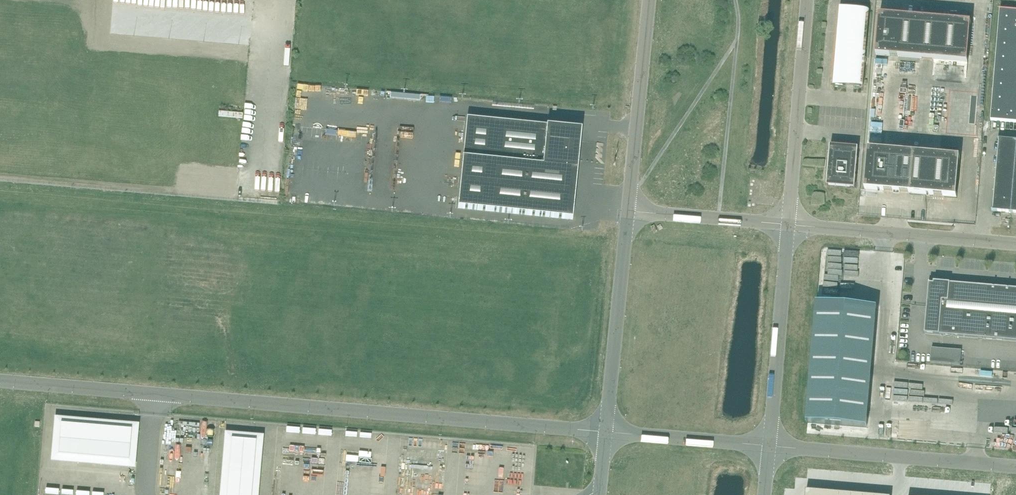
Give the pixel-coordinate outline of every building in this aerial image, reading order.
[(837,61),(836,84),(846,85),(846,86),(854,86),(861,87),(863,63),(866,63),(867,58),(864,57),(867,12),(842,10),(838,55),(835,55),(834,60),(837,61)] [(1015,21),(1015,11),(1000,10),(999,20),(1015,21)] [(968,63),(971,22),(880,14),(876,55),(968,63)] [(999,20),(998,30),(1015,31),(1015,21),(999,20)] [(998,30),(998,40),(1015,42),(1015,31),(998,30)] [(998,40),(997,50),(1015,52),(1015,42),(998,40)] [(997,50),(996,60),(1015,62),(1015,52),(997,50)] [(996,60),(995,70),(1015,72),(1015,62),(996,60)] [(995,70),(994,80),(1015,82),(1015,72),(995,70)] [(994,80),(993,89),(1015,92),(1015,82),(994,80)] [(307,83),(301,120),(319,123),(325,85),(307,83)] [(993,89),(993,100),(1015,102),(1015,92),(993,89)] [(993,100),(992,110),(1015,112),(1015,102),(993,100)] [(992,110),(991,120),(1015,122),(1015,112),(992,110)] [(582,129),(467,118),(458,208),(573,220),(582,129)] [(999,139),(998,152),(1015,153),(1015,140),(999,139)] [(847,147),(841,146),(841,148),(830,147),(827,184),(855,186),(858,150),(848,149),(848,147),(848,146),(847,147)] [(960,160),(960,156),(868,149),(868,152),(869,152),(866,186),(865,186),(865,189),(957,197),(957,194),(956,193),(959,160),(960,160)] [(1015,154),(1015,153),(998,152),(997,164),(1015,165),(1015,154)] [(1014,177),(1015,165),(997,164),(996,176),(1014,177)] [(1013,189),(1014,177),(996,176),(995,188),(1013,189)] [(1012,201),(1013,189),(995,188),(994,200),(1012,201)] [(828,200),(828,189),(817,189),(817,199),(828,200)] [(1011,212),(1012,201),(994,200),(993,210),(1011,212)] [(934,282),(934,284),(929,284),(925,334),(1015,342),(1015,289),(934,282)] [(946,349),(933,348),(932,348),(931,362),(960,365),(962,351),(946,349)]
